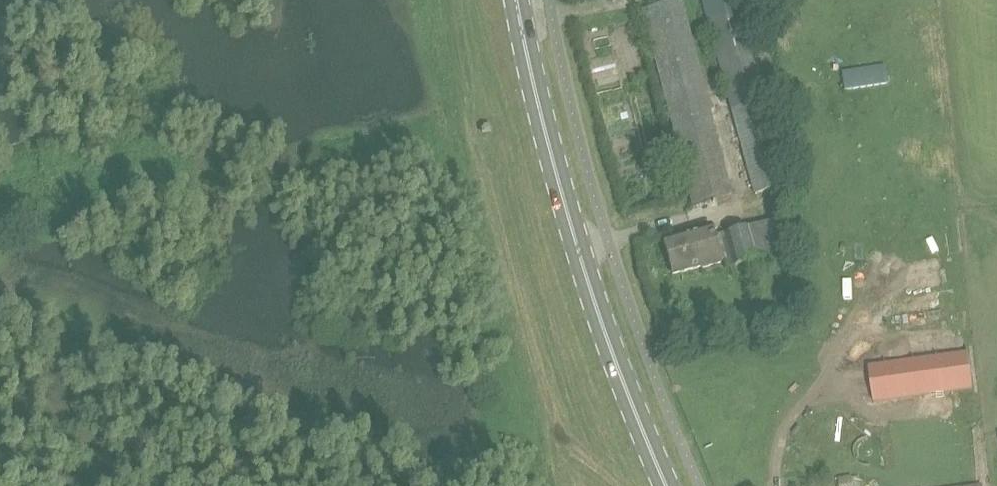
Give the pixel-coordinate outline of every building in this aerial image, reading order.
[(754,194),(793,185),(742,0),(702,0),(754,194)] [(683,1),(643,11),(692,204),(732,194),(683,1)] [(887,66),(843,73),(845,91),(889,85),(887,66)] [(793,216),(725,233),(735,267),(792,250),(789,240),(798,238),(793,216)] [(711,224),(664,238),(674,276),(721,261),(711,224)] [(975,388),(970,353),(871,367),(876,402),(975,388)]
